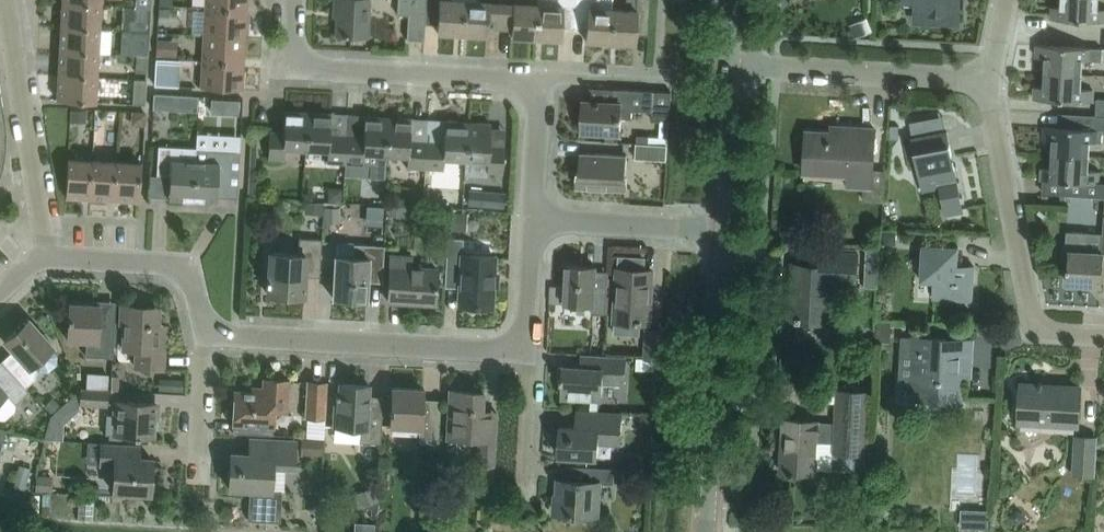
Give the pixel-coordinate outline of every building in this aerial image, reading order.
[(247,0),(205,0),(205,8),(246,10),(247,0)] [(350,36),(368,37),(370,0),(334,0),(333,8),(337,9),(335,35),(350,36)] [(425,23),(426,0),(397,0),(396,14),(408,15),(406,39),(424,40),(425,23)] [(425,23),(438,24),(437,32),(461,34),(463,0),(426,0),(425,23)] [(467,0),(463,0),(461,34),(486,35),(487,24),(499,25),(501,0),(475,0),(467,0)] [(499,25),(512,25),(511,36),(535,38),(537,4),(538,0),(501,0),(499,25)] [(561,28),(574,29),(575,0),(538,0),(537,4),(535,38),(560,39),(561,28)] [(574,29),(586,29),(585,40),(609,42),(611,8),(612,0),(575,0),(574,29)] [(650,0),(624,0),(624,9),(611,8),(609,42),(634,43),(635,34),(648,35),(650,0)] [(916,20),(959,22),(960,0),(917,0),(916,20)] [(1098,9),(1098,0),(1061,0),(1061,6),(1052,6),(1052,7),(1056,7),(1056,17),(1052,17),(1052,18),(1103,21),(1103,9),(1098,9)] [(62,3),(61,27),(99,29),(100,5),(62,3)] [(150,30),(151,14),(151,7),(135,6),(134,20),(130,20),(129,29),(150,30)] [(169,7),(158,7),(157,23),(168,23),(169,7)] [(203,34),(245,36),(246,10),(205,8),(203,34)] [(871,30),(866,18),(850,24),(855,36),(871,30)] [(98,53),(99,29),(61,27),(59,51),(98,53)] [(121,53),(136,54),(149,55),(150,30),(129,29),(122,29),(121,53)] [(203,34),(202,61),(243,63),(245,36),(203,34)] [(177,42),(156,41),(156,55),(177,56),(177,42)] [(1045,57),(1045,72),(1081,74),(1082,59),(1102,60),(1102,48),(1037,44),(1037,45),(1041,45),(1041,55),(1037,55),(1037,56),(1045,57)] [(59,51),(58,75),(96,77),(98,53),(59,51)] [(149,55),(136,54),(135,71),(148,72),(149,55)] [(178,59),(156,58),(155,58),(154,85),(177,86),(178,59)] [(242,89),(243,63),(202,61),(200,87),(242,89)] [(1034,98),(1056,99),(1094,101),(1094,89),(1080,88),(1081,74),(1045,72),(1044,86),(1035,86),(1035,87),(1039,87),(1038,97),(1034,97),(1034,98)] [(58,75),(57,99),(95,101),(96,77),(58,75)] [(146,104),(147,79),(134,78),(133,103),(146,104)] [(653,110),(654,90),(615,88),(614,101),(584,99),(582,131),(620,133),(621,117),(632,118),(633,109),(653,110)] [(670,111),(671,91),(654,90),(653,110),(670,111)] [(169,109),(170,94),(153,93),(153,108),(169,109)] [(238,98),(224,98),(224,113),(238,113),(238,98)] [(86,121),(87,109),(71,108),(70,121),(71,121),(86,121)] [(306,150),(308,111),(285,110),(284,131),(269,130),(268,159),(283,160),(283,148),(306,150)] [(330,134),(331,113),(308,111),(306,150),(327,151),(326,163),(345,164),(346,135),(330,134)] [(384,178),(385,155),(387,117),(365,115),(364,136),(346,135),(345,164),(363,165),(363,162),(370,163),(369,177),(384,178)] [(387,117),(385,155),(407,156),(406,168),(424,169),(426,140),(410,140),(411,118),(387,117)] [(426,140),(424,169),(426,170),(425,183),(439,184),(440,170),(443,171),(443,159),(465,161),(467,122),(445,121),(444,141),(426,140)] [(486,172),(503,173),(504,145),(490,144),(491,123),(467,122),(465,161),(487,162),(486,172)] [(1049,127),(1048,137),(1044,136),(1044,138),(1053,138),(1052,154),(1087,156),(1087,140),(1100,141),(1100,129),(1045,125),(1045,127),(1049,127)] [(864,200),(883,201),(885,170),(872,169),(875,128),(842,126),(842,132),(807,130),(805,168),(849,170),(848,185),(864,187),(864,200)] [(962,208),(953,161),(948,131),(913,138),(923,192),(942,189),(946,211),(962,208)] [(638,135),(637,142),(649,143),(649,135),(638,135)] [(667,159),(668,144),(649,143),(637,142),(636,142),(636,158),(667,159)] [(170,176),(168,198),(192,199),(195,148),(182,147),(158,146),(156,176),(170,176)] [(207,148),(195,148),(192,199),(217,200),(217,190),(238,191),(240,150),(207,148)] [(627,154),(595,153),(581,152),(580,158),(579,185),(625,187),(627,154)] [(1100,181),(1101,171),(1086,170),(1087,156),(1052,154),(1051,168),(1042,167),(1042,168),(1046,169),(1046,178),(1042,178),(1042,179),(1061,180),(1060,194),(1103,196),(1103,182),(1100,181)] [(68,158),(66,196),(90,198),(92,160),(68,158)] [(92,160),(90,198),(114,199),(116,161),(92,160)] [(114,199),(139,200),(141,162),(116,161),(114,199)] [(254,179),(248,179),(247,196),(258,196),(259,185),(254,179)] [(340,201),(341,188),(329,187),(328,187),(327,200),(329,200),(340,201)] [(466,188),(464,205),(503,208),(504,191),(466,188)] [(323,214),(323,206),(323,201),(305,201),(304,210),(304,213),(323,214)] [(405,206),(392,205),(391,215),(405,216),(405,206)] [(340,222),(340,206),(324,206),(323,206),(323,214),(322,221),(324,221),(340,222)] [(411,206),(410,216),(410,222),(430,223),(431,207),(411,206)] [(449,212),(448,230),(467,231),(468,212),(449,212)] [(1070,250),(1068,283),(1102,285),(1103,253),(1103,226),(1103,233),(1067,230),(1066,250),(1070,250)] [(896,232),(885,232),(884,243),(895,243),(896,232)] [(269,278),(266,278),(266,282),(268,283),(268,294),(303,296),(305,276),(320,277),(322,238),(299,237),(298,254),(270,252),(269,278)] [(447,238),(447,240),(446,255),(444,286),(460,287),(459,305),(492,307),(494,256),(462,254),(463,239),(447,238)] [(429,254),(446,255),(447,240),(430,239),(429,254)] [(384,245),(354,243),(353,257),(335,256),(333,298),(367,300),(368,275),(381,276),(381,282),(382,282),(384,245)] [(934,297),(972,300),(974,266),(958,265),(959,246),(922,244),(920,280),(935,281),(934,297)] [(879,267),(880,249),(867,248),(866,266),(879,267)] [(796,320),(818,321),(832,322),(834,284),(857,286),(858,252),(827,250),(827,265),(793,263),(791,295),(798,295),(796,320)] [(390,256),(388,301),(435,303),(437,270),(410,269),(411,257),(390,256)] [(592,312),(607,313),(609,276),(596,276),(596,266),(567,265),(565,303),(592,304),(592,312)] [(615,320),(614,334),(641,336),(642,321),(650,322),(653,270),(618,268),(615,320)] [(85,355),(113,356),(115,318),(99,318),(100,304),(69,302),(67,338),(86,339),(85,355)] [(163,368),(165,336),(165,325),(158,324),(159,307),(124,305),(122,348),(135,349),(134,366),(163,368)] [(53,347),(43,335),(28,319),(4,340),(12,350),(1,360),(4,362),(25,387),(35,377),(35,374),(36,373),(39,370),(49,371),(57,362),(57,353),(53,347)] [(661,358),(661,352),(663,329),(647,328),(646,357),(661,358)] [(899,380),(908,380),(907,397),(958,399),(960,362),(971,363),(972,340),(911,337),(911,336),(901,336),(899,380)] [(864,340),(863,361),(874,361),(875,340),(864,340)] [(626,356),(591,354),(583,353),(582,367),(564,366),(563,396),(602,398),(603,383),(624,384),(626,356)] [(4,362),(0,366),(0,419),(5,419),(15,410),(15,404),(29,392),(25,387),(4,362)] [(120,375),(112,374),(111,390),(119,390),(120,375)] [(183,393),(183,380),(173,379),(173,393),(183,393)] [(233,432),(255,434),(273,435),(275,410),(286,410),(288,380),(264,379),(263,392),(234,391),(233,423),(233,432)] [(307,381),(305,403),(305,417),(325,418),(327,383),(307,381)] [(1078,426),(1080,386),(1057,384),(1057,389),(1042,388),(1043,381),(1039,381),(1039,383),(1021,382),(1019,422),(1078,426)] [(383,407),(368,406),(369,385),(339,383),(339,394),(335,394),(333,426),(360,427),(359,442),(380,443),(383,407)] [(391,406),(389,406),(388,426),(419,428),(418,441),(437,442),(439,406),(422,405),(423,388),(392,386),(391,406)] [(107,389),(98,389),(80,388),(80,404),(107,405),(107,389)] [(834,421),(832,451),(834,451),(837,451),(868,453),(871,405),(871,389),(836,388),(834,421)] [(478,439),(477,463),(484,463),(493,464),(496,420),(481,419),(483,391),(449,390),(447,438),(448,438),(447,443),(452,448),(461,449),(466,444),(466,439),(478,439)] [(60,406),(52,398),(43,408),(50,415),(60,406)] [(155,403),(133,402),(113,401),(113,414),(106,414),(106,433),(113,433),(113,435),(138,435),(153,436),(155,403)] [(622,413),(589,411),(578,410),(577,426),(561,425),(559,456),(598,458),(599,442),(620,443),(622,413)] [(832,451),(834,421),(788,419),(787,446),(782,445),(781,471),(789,471),(789,473),(794,474),(794,471),(817,473),(817,468),(833,469),(834,451),(832,451)] [(62,439),(63,424),(47,423),(44,438),(48,439),(62,439)] [(322,437),(301,437),(300,453),(322,454),(322,437)] [(1096,438),(1076,437),(1074,472),(1094,473),(1096,438)] [(231,453),(229,488),(249,489),(248,519),(280,521),(281,491),(269,490),(271,465),(283,465),(293,466),(294,441),(272,440),(250,438),(249,454),(231,453)] [(152,458),(138,457),(139,444),(101,442),(100,464),(114,464),(113,491),(150,493),(152,458)] [(492,493),(493,464),(484,463),(478,463),(477,463),(473,463),(471,494),(492,495),(492,493)] [(601,482),(614,483),(615,468),(572,465),(571,479),(558,479),(556,513),(599,515),(601,482)] [(380,499),(375,486),(352,493),(357,508),(380,499)] [(354,521),(354,531),(374,531),(374,522),(354,521)]
